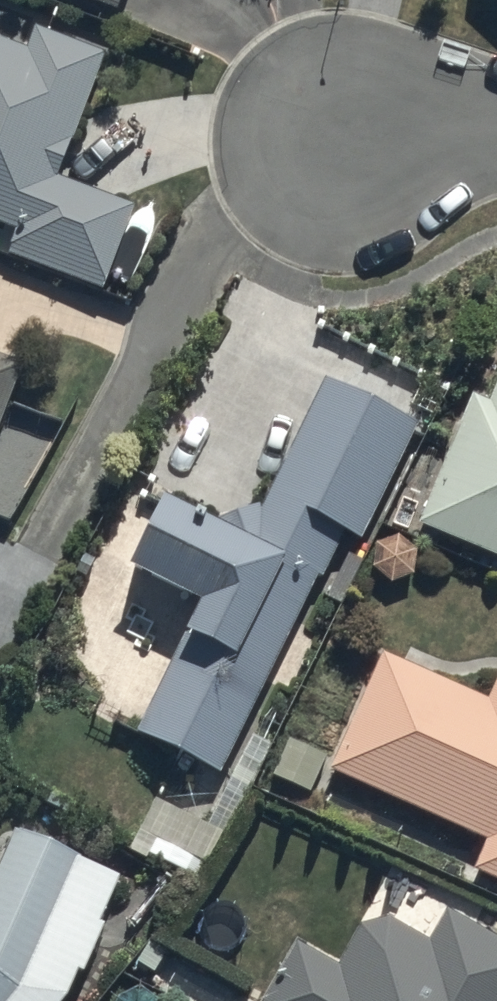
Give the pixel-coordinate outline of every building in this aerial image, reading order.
[(122,24),(131,0),(59,0),(122,24)] [(20,241),(12,264),(106,301),(138,218),(62,189),(109,66),(39,37),(29,60),(0,49),(0,234),(20,241)] [(412,509),(496,545),(496,353),(485,384),(470,376),(412,509)] [(413,405),(319,360),(255,493),(218,500),(154,468),(123,533),(198,569),(183,599),(194,604),(139,715),(213,751),(308,556),(317,561),(338,517),(355,525),(413,405)] [(24,377),(0,367),(0,438),(24,377)] [(377,636),(324,756),(481,827),(470,855),(496,868),(496,661),(495,661),(483,685),(377,636)] [(62,1000),(63,998),(65,997),(65,995),(66,993),(67,992),(68,990),(69,988),(70,986),(71,984),(72,983),(73,981),(74,979),(75,977),(76,976),(76,974),(85,975),(86,974),(87,973),(88,972),(88,970),(89,969),(90,968),(90,966),(91,965),(92,964),(92,962),(93,961),(94,960),(94,958),(95,957),(95,955),(96,954),(96,953),(97,951),(97,950),(98,948),(98,947),(99,946),(99,944),(99,943),(100,941),(100,940),(100,938),(101,937),(101,935),(101,934),(101,932),(102,931),(102,930),(102,928),(102,927),(99,926),(120,878),(16,835),(0,870),(0,1000),(62,1000)] [(292,927),(252,999),(256,1000),(496,1000),(496,925),(441,895),(424,928),(384,904),(356,911),(333,949),(292,927)]
